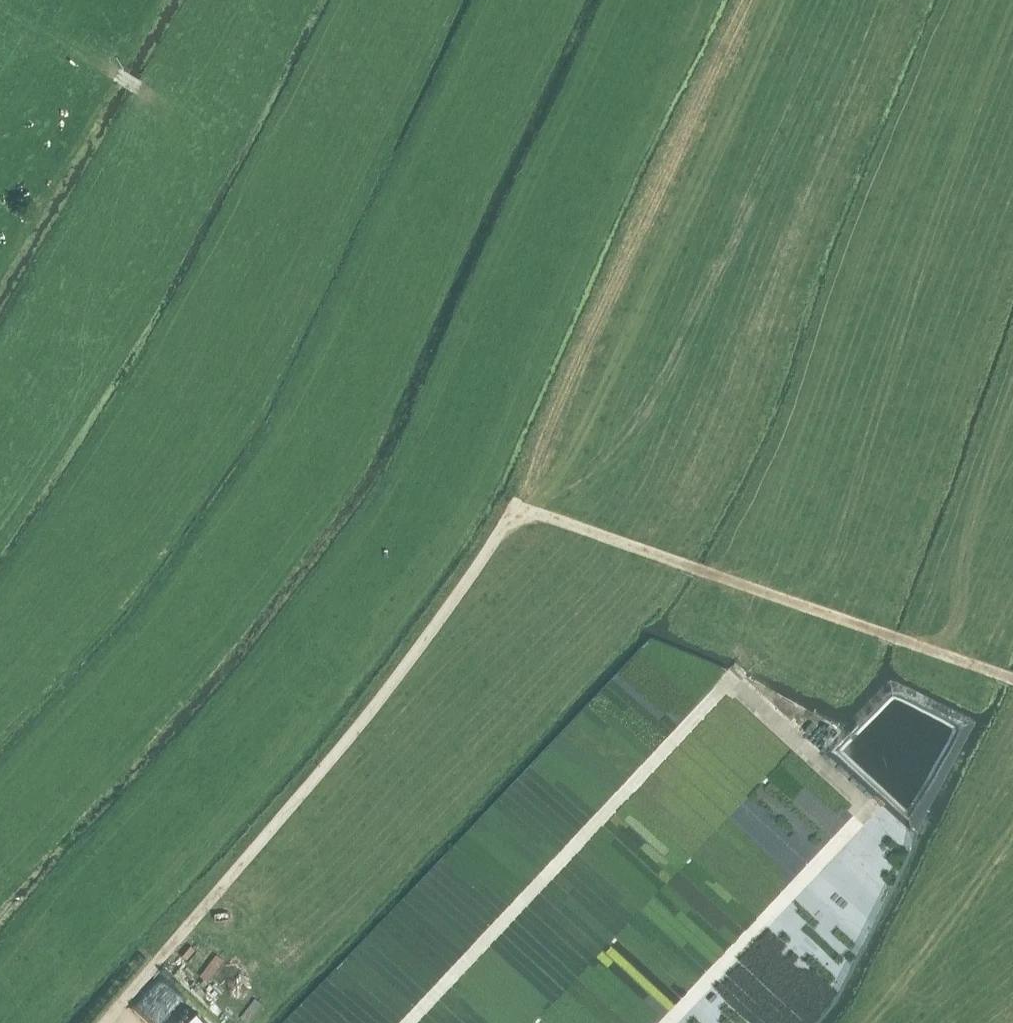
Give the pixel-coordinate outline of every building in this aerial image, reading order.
[(186,1022),(210,1022),(198,1011),(186,1022)]
